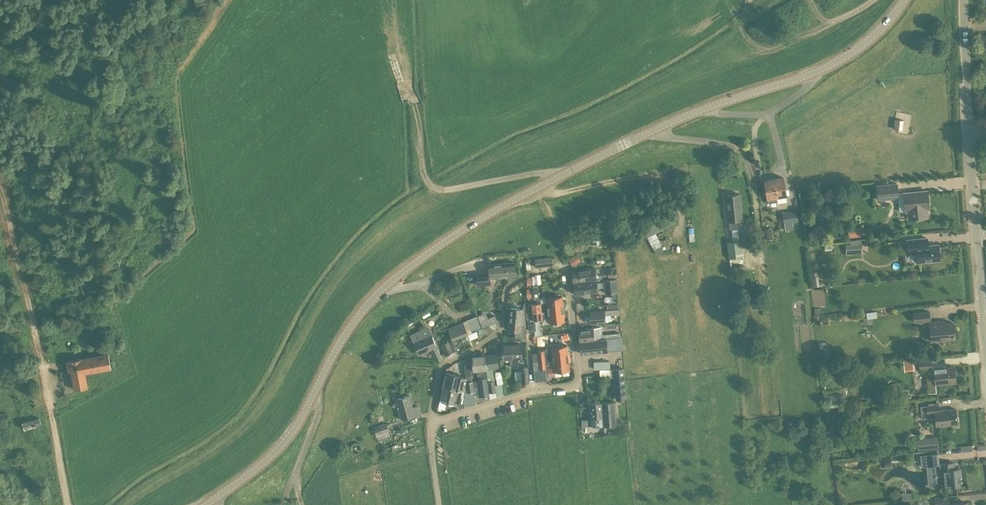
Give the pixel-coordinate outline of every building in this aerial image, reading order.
[(784,177),(774,179),(777,197),(786,196),(784,177)] [(777,197),(774,179),(764,180),(767,199),(768,203),(777,201),(777,197)] [(878,199),(898,197),(896,183),(877,185),(878,199)] [(905,211),(907,211),(908,219),(928,217),(927,209),(929,209),(927,191),(904,193),(905,211)] [(737,220),(742,220),(740,194),(726,195),(728,221),(729,230),(738,229),(737,220)] [(666,249),(656,232),(677,221),(670,207),(641,223),(657,254),(666,249)] [(785,230),(794,229),(793,222),(798,221),(797,209),(782,212),(784,223),(785,230)] [(863,226),(849,226),(849,236),(863,236),(863,226)] [(939,246),(938,245),(928,246),(927,238),(907,240),(908,252),(917,251),(918,262),(940,260),(939,254),(941,252),(940,248),(939,246)] [(741,239),(728,241),(729,257),(742,256),(741,239)] [(864,240),(846,241),(847,253),(864,253),(864,240)] [(531,267),(552,265),(551,257),(525,260),(526,271),(531,271),(531,267)] [(496,276),(515,274),(514,261),(495,263),(488,264),(489,272),(479,273),(476,273),(476,274),(477,285),(490,284),(490,277),(496,276)] [(573,282),(574,281),(596,279),(600,279),(616,277),(615,268),(608,268),(608,269),(595,270),(594,267),(572,270),(573,282)] [(616,278),(604,279),(605,293),(618,292),(616,278)] [(596,279),(574,281),(575,293),(597,291),(596,279)] [(529,312),(564,308),(562,296),(547,297),(547,303),(547,304),(540,304),(540,302),(529,303),(529,312)] [(522,308),(510,307),(508,329),(520,330),(522,308)] [(565,321),(564,308),(529,312),(530,320),(534,320),(542,319),(542,317),(548,316),(549,322),(565,321)] [(620,309),(589,311),(590,324),(606,324),(605,315),(620,314),(620,309)] [(930,311),(913,312),(914,322),(931,321),(930,311)] [(485,313),(478,316),(482,326),(497,321),(495,315),(488,318),(485,313)] [(931,340),(954,338),(953,322),(941,323),(941,321),(929,322),(931,340)] [(448,327),(452,339),(467,334),(462,322),(448,327)] [(431,351),(428,352),(433,362),(437,362),(443,359),(436,346),(437,346),(431,333),(430,334),(427,327),(411,333),(419,352),(428,347),(429,349),(430,349),(431,351)] [(579,329),(580,341),(620,337),(620,333),(602,334),(601,327),(579,329)] [(620,337),(580,341),(581,353),(604,351),(604,350),(608,350),(623,348),(622,337),(620,337)] [(453,352),(453,351),(449,341),(441,344),(446,356),(453,352)] [(820,341),(820,356),(829,357),(829,341),(820,341)] [(519,366),(518,357),(522,357),(521,342),(501,344),(503,358),(510,358),(510,367),(519,366)] [(532,353),(533,362),(568,357),(567,345),(552,346),(552,348),(548,349),(548,348),(537,350),(538,352),(532,353)] [(87,387),(84,372),(112,367),(109,352),(65,360),(67,371),(72,370),(75,389),(87,387)] [(484,356),(485,368),(487,377),(490,398),(504,394),(502,383),(495,384),(494,380),(493,381),(492,375),(493,375),(492,368),(498,367),(497,354),(484,356)] [(474,391),(474,393),(475,403),(489,398),(488,395),(485,369),(485,368),(484,356),(471,358),(473,370),(477,370),(478,378),(478,380),(479,385),(474,386),(474,391)] [(568,357),(533,362),(534,374),(535,381),(549,380),(548,372),(554,371),(569,370),(568,357)] [(919,370),(933,369),(932,358),(918,359),(919,370)] [(944,368),(943,366),(934,367),(935,384),(955,382),(954,367),(944,368)] [(624,367),(610,367),(610,376),(616,376),(618,399),(627,399),(624,367)] [(446,372),(443,386),(474,393),(474,391),(474,386),(473,381),(472,375),(471,370),(467,370),(465,377),(459,375),(446,372)] [(475,403),(474,393),(443,386),(440,400),(452,403),(453,401),(459,403),(462,403),(464,403),(464,406),(475,403)] [(409,395),(396,399),(401,419),(421,414),(418,406),(413,407),(409,395)] [(614,402),(602,403),(604,425),(615,424),(615,416),(614,402)] [(591,417),(592,426),(601,425),(604,425),(602,403),(601,403),(590,403),(591,417)] [(938,403),(926,405),(927,414),(935,413),(936,426),(957,424),(956,408),(939,410),(938,403)] [(24,420),(25,428),(43,425),(41,417),(24,420)] [(390,437),(388,431),(389,431),(386,423),(373,427),(376,435),(378,441),(390,437)] [(918,436),(918,448),(940,447),(940,435),(918,436)] [(927,465),(936,464),(938,486),(962,484),(960,468),(955,468),(954,462),(939,463),(938,453),(921,455),(922,465),(927,464),(927,465)] [(948,495),(934,496),(934,504),(949,504),(948,495)]
